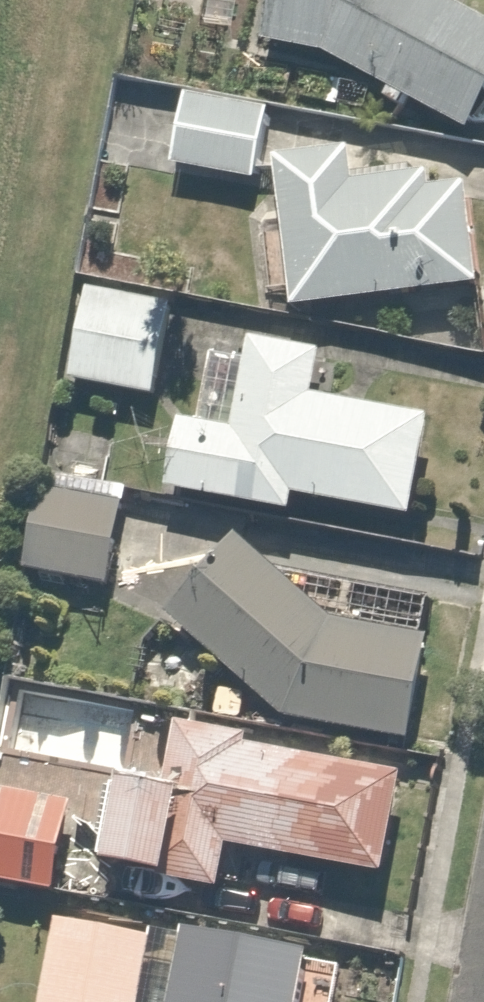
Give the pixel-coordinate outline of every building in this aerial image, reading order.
[(319,58),(457,130),(483,80),(483,20),(447,0),(268,0),(257,45),(319,58)] [(180,91),(166,164),(248,180),(263,107),(180,91)] [(339,153),(270,162),(288,307),(483,284),(483,266),(474,179),(427,184),(426,168),(342,178),(339,153)] [(86,291),(72,380),(151,393),(166,305),(86,291)] [(425,410),(308,394),(315,344),(248,334),(244,360),(205,355),(196,421),(173,418),(163,490),(292,508),(293,498),(410,515),(425,410)] [(119,497),(29,488),(20,576),(111,585),(119,497)] [(423,631),(327,616),(234,532),(161,613),(278,719),(408,736),(423,631)] [(96,862),(148,872),(215,886),(223,845),(386,878),(408,771),(178,724),(165,791),(112,780),(96,862)] [(0,791),(0,879),(52,889),(69,805),(0,791)] [(51,915),(35,1001),(135,1001),(148,933),(51,915)] [(164,1001),(290,1001),(299,949),(177,928),(164,1001)]
